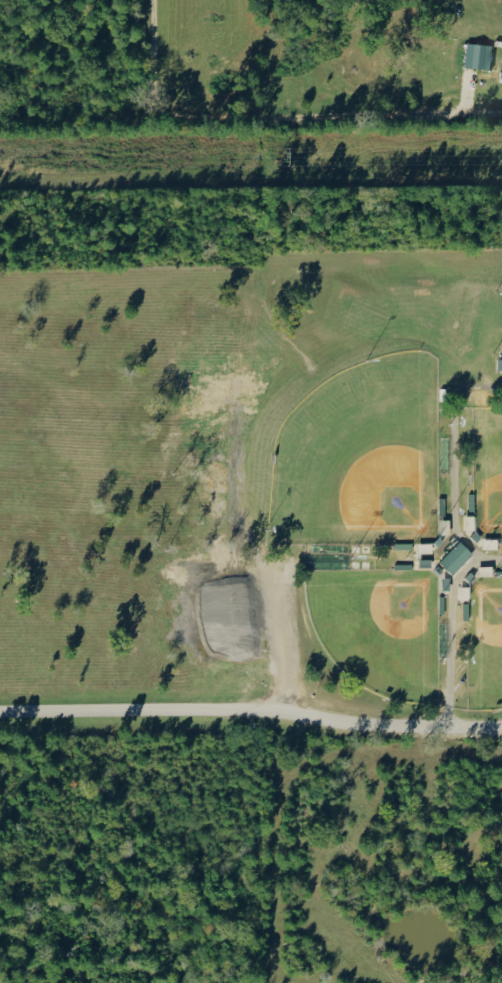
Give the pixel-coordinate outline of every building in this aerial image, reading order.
[(490,70),(493,46),(467,43),(464,66),(490,70)] [(441,534),(450,533),(450,519),(440,519),(441,534)] [(498,548),(498,539),(484,539),(484,548),(498,548)] [(440,562),(454,574),(473,552),(460,540),(440,562)] [(492,565),(478,566),(479,576),(492,576),(492,565)]
